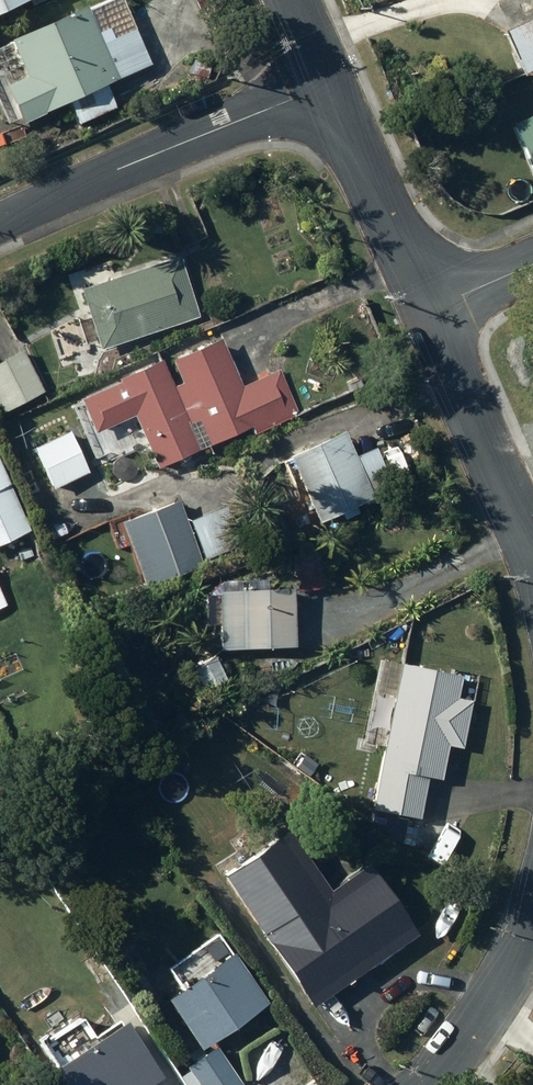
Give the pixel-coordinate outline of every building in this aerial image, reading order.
[(31,7),(32,9),(52,0),(0,0),(0,21),(31,7)] [(151,68),(120,1),(87,16),(85,12),(0,51),(0,74),(9,92),(4,94),(20,130),(69,107),(79,129),(117,112),(106,89),(151,68)] [(505,37),(525,80),(532,77),(532,24),(505,37)] [(517,122),(532,160),(532,115),(517,122)] [(180,255),(82,288),(102,349),(200,316),(180,255)] [(221,338),(172,360),(182,383),(174,387),(162,360),(120,378),(121,381),(81,399),(96,432),(135,415),(159,468),(201,449),(190,424),(200,419),(211,444),(252,426),(256,433),(299,414),(279,370),(242,386),(221,338)] [(0,362),(0,403),(4,411),(44,391),(23,350),(0,362)] [(75,364),(80,376),(93,371),(88,359),(75,364)] [(35,448),(54,487),(88,471),(69,431),(35,448)] [(370,488),(391,479),(376,447),(356,456),(344,431),(290,456),(321,522),(375,497),(370,488)] [(32,530),(0,460),(0,545),(32,530)] [(143,508),(109,521),(120,548),(129,545),(145,587),(203,565),(178,501),(145,514),(143,508)] [(189,520),(205,559),(244,543),(230,511),(221,507),(189,520)] [(306,589),(326,589),(325,570),(296,571),(297,583),(281,583),(281,589),(220,591),(220,594),(211,594),(212,624),(221,624),(222,649),(296,647),(295,595),(306,595),(306,589)] [(227,680),(216,657),(194,668),(205,691),(227,680)] [(463,675),(403,661),(370,808),(420,819),(429,777),(441,780),(449,745),(462,748),(473,700),(458,697),(463,675)] [(287,687),(280,704),(292,710),(300,693),(287,687)] [(221,876),(314,1007),(419,933),(370,864),(333,891),(289,828),(221,876)] [(187,1068),(199,1084),(243,1084),(214,1042),(269,1004),(234,953),(169,999),(207,1054),(187,1068)] [(163,1076),(129,1022),(122,1026),(120,1022),(95,1037),(82,1017),(41,1044),(67,1084),(150,1084),(163,1076)]
